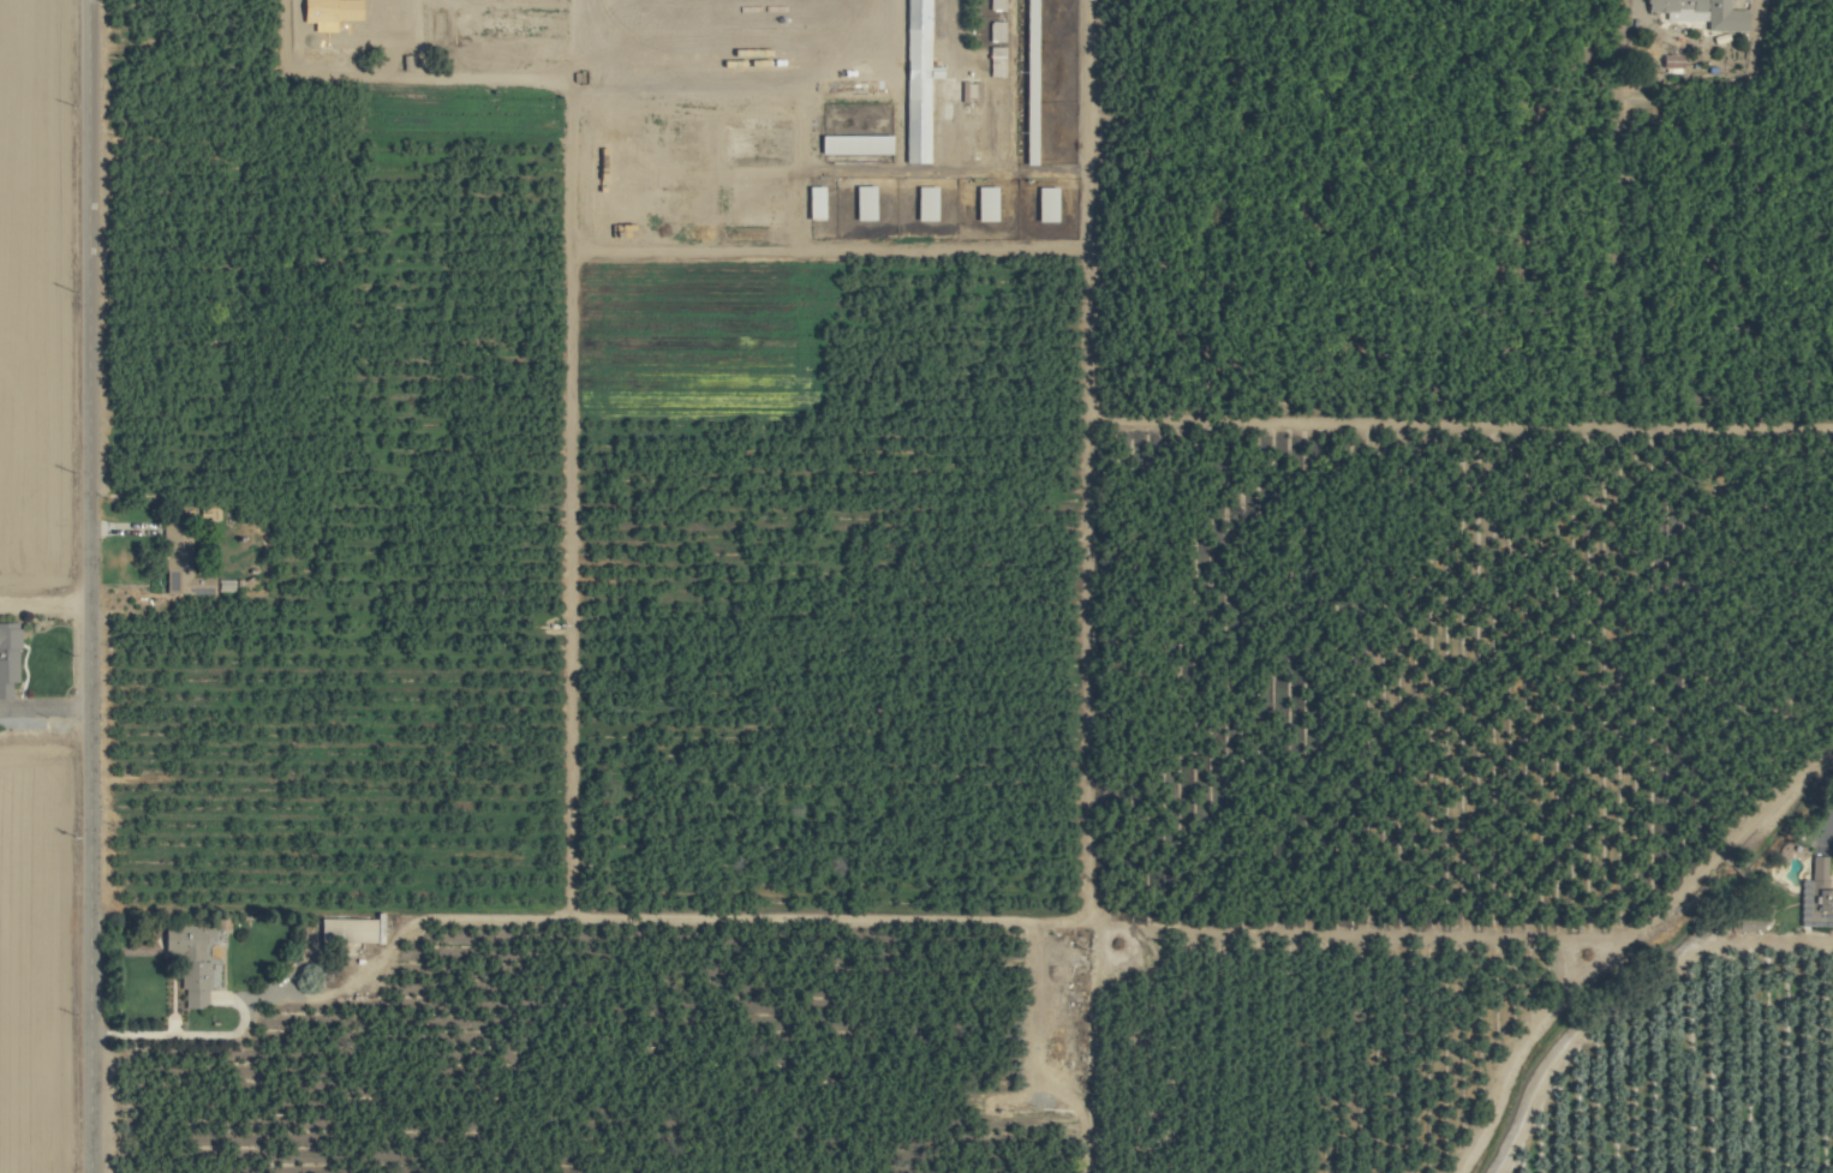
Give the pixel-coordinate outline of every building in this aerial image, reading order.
[(902,162),(921,162),(921,146),(918,146),(919,128),(927,128),(927,101),(947,101),(947,82),(939,82),(939,65),(926,65),(927,0),(903,0),(902,54),(845,54),(845,83),(902,83),(902,162)] [(1003,0),(987,0),(987,10),(1002,11),(1003,0)] [(1023,49),(1025,49),(1025,55),(1034,54),(1033,0),(1022,0),(1023,49)] [(1703,0),(1642,0),(1642,11),(1662,11),(1662,21),(1684,21),(1684,27),(1702,27),(1703,0)] [(1744,9),(1726,8),(1726,0),(1704,0),(1703,29),(1743,30),(1744,9)] [(888,153),(888,134),(817,135),(817,154),(888,153)] [(805,219),(820,219),(820,185),(804,185),(805,219)] [(871,219),(870,185),(852,185),(852,219),(871,219)] [(932,185),(913,185),(913,221),(933,220),(932,185)] [(993,185),(973,186),(974,221),(994,221),(993,185)] [(1035,221),(1054,221),(1053,186),(1034,186),(1035,221)] [(210,593),(211,577),(188,576),(189,520),(162,520),(161,592),(210,593)] [(1824,889),(1824,856),(1808,856),(1808,879),(1798,879),(1798,926),(1832,926),(1832,889),(1824,889)] [(377,918),(315,919),(315,942),(377,942),(377,918)] [(161,926),(161,954),(180,954),(180,1008),(206,1008),(206,961),(204,961),(204,942),(211,942),(211,926),(161,926)]
